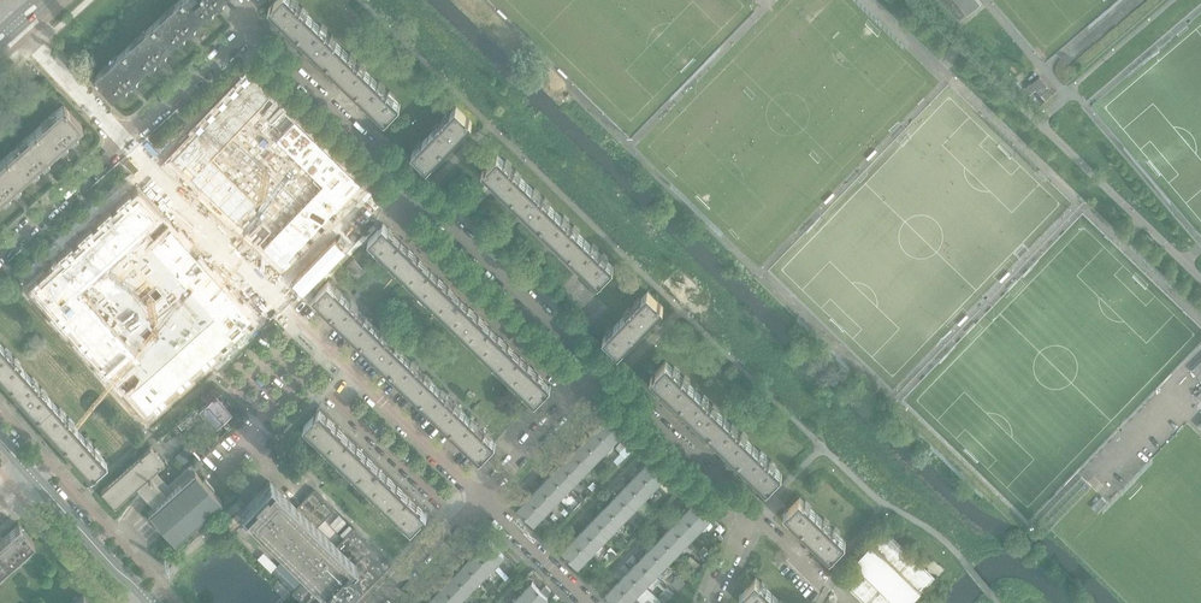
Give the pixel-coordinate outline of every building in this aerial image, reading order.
[(202,18),(185,0),(179,0),(154,23),(173,44),(202,18)] [(221,0),(185,0),(202,18),(221,0)] [(293,0),(276,0),(274,2),(271,4),(272,4),(269,7),(298,36),(314,20),(293,0)] [(979,0),(942,0),(959,19),(973,8),(978,3),(980,1),(979,0)] [(342,48),(314,20),(298,36),(327,64),(342,48)] [(144,70),(173,44),(154,23),(125,49),(144,70)] [(371,76),(342,48),(327,64),(356,92),(371,76)] [(115,96),(144,70),(125,49),(96,75),(115,96)] [(180,152),(175,157),(191,173),(219,200),(286,264),(365,182),(254,75),(253,77),(249,81),(246,84),(242,88),(238,92),(235,95),(231,100),(227,103),(224,107),(220,111),(216,115),(213,118),(208,123),(205,126),(202,129),(197,134),(194,138),(191,141),(187,145),(183,149),(180,152)] [(401,104),(371,76),(356,92),(385,120),(388,117),(391,115),(390,115),(401,104)] [(1049,87),(1039,76),(1031,83),(1041,94),(1049,87)] [(53,151),(82,125),(63,104),(34,130),(53,151)] [(444,151),(472,121),(470,118),(467,116),(456,106),(428,135),(444,151)] [(24,177),(53,151),(34,130),(5,156),(24,177)] [(427,168),(444,151),(428,135),(412,152),(427,167),(426,167),(427,168)] [(527,183),(497,154),(487,165),(485,167),(482,170),(511,198),(527,183)] [(24,177),(5,156),(0,161),(0,199),(24,177)] [(556,211),(527,183),(511,198),(540,226),(556,211)] [(37,283),(37,284),(151,411),(254,318),(237,299),(222,282),(155,207),(140,191),(135,196),(131,199),(128,202),(123,206),(120,209),(116,212),(111,217),(108,220),(104,223),(99,227),(96,230),(92,234),(87,238),(84,241),(81,244),(76,248),(72,251),(69,255),(64,259),(61,262),(57,266),(52,270),(49,273),(45,276),(40,280),(37,283)] [(584,239),(556,211),(540,226),(569,255),(584,239)] [(401,240),(383,223),(382,224),(383,224),(368,239),(386,256),(401,240)] [(614,267),(584,239),(569,255),(598,283),(601,280),(604,278),(603,278),(614,267)] [(431,269),(401,240),(386,256),(415,285),(431,269)] [(366,269),(360,263),(354,258),(347,266),(358,277),(366,269)] [(461,298),(431,269),(415,285),(445,314),(461,298)] [(346,297),(341,292),(328,280),(314,295),(313,295),(312,296),(331,313),(346,297)] [(664,306),(661,304),(661,303),(659,301),(658,301),(648,291),(619,321),(635,336),(664,306)] [(376,326),(368,319),(346,297),(331,313),(360,342),(376,326)] [(491,327),(461,298),(445,314),(475,343),(491,327)] [(618,353),(635,336),(619,321),(603,337),(618,352),(618,353)] [(406,355),(398,348),(376,326),(360,342),(390,371),(406,355)] [(521,356),(491,327),(475,343),(505,372),(521,356)] [(14,358),(0,343),(0,376),(8,386),(25,371),(14,358)] [(436,384),(428,377),(406,355),(390,371),(420,400),(436,384)] [(551,385),(521,356),(505,372),(535,401),(546,390),(546,391),(548,388),(551,385)] [(1191,370),(1200,380),(1200,360),(1191,370)] [(695,389),(666,361),(655,371),(653,374),(650,377),(680,405),(695,389)] [(52,401),(40,388),(25,371),(8,386),(35,416),(52,401)] [(465,413),(458,406),(436,384),(420,400),(450,429),(465,413)] [(724,417),(695,389),(680,405),(709,433),(724,417)] [(230,412),(214,394),(197,410),(194,407),(180,420),(187,427),(202,413),(215,426),(230,412)] [(78,431),(67,418),(52,401),(35,416),(62,445),(78,431)] [(350,439),(319,409),(317,412),(316,411),(314,414),(304,425),(334,454),(350,439)] [(495,442),(484,431),(465,413),(450,429),(480,458),(483,455),(483,456),(486,453),(485,453),(496,442),(495,442)] [(623,432),(607,416),(595,428),(611,444),(623,432)] [(753,445),(724,417),(709,433),(738,461),(753,445)] [(611,444),(595,428),(584,440),(600,455),(611,444)] [(106,461),(94,448),(78,431),(62,445),(89,476),(92,473),(92,474),(95,471),(106,461)] [(380,467),(350,439),(334,454),(364,483),(380,467)] [(600,455),(584,440),(573,451),(589,466),(600,455)] [(632,450),(636,445),(632,441),(627,446),(632,450)] [(782,473),(753,445),(738,461),(767,489),(770,486),(770,487),(772,484),(782,473)] [(221,500),(212,490),(213,489),(214,489),(214,488),(204,477),(204,478),(203,480),(195,471),(201,464),(197,459),(189,466),(167,485),(154,470),(164,462),(150,446),(100,490),(114,506),(137,485),(155,505),(147,512),(174,541),(221,500)] [(589,466),(573,451),(562,462),(578,478),(589,466)] [(667,474),(651,459),(639,471),(655,486),(667,474)] [(578,478),(562,462),(551,474),(567,489),(578,478)] [(409,496),(380,467),(364,483),(394,512),(409,496)] [(655,486),(639,471),(628,482),(644,498),(655,486)] [(567,489),(551,474),(540,485),(556,501),(567,489)] [(353,527),(351,529),(347,525),(335,538),(339,542),(336,545),(317,525),(333,508),(313,488),(295,507),(269,481),(240,510),(286,555),(307,575),(305,577),(306,577),(297,587),(296,586),(291,591),(297,597),(303,602),(352,602),(390,563),(353,527)] [(592,490),(597,485),(593,481),(588,486),(592,490)] [(644,498),(628,482),(617,494),(633,509),(644,498)] [(556,501),(540,485),(529,496),(545,511),(556,501)] [(1088,504),(1098,494),(1093,489),(1083,499),(1088,504)] [(633,509),(617,494),(606,505),(622,520),(633,509)] [(403,521),(419,505),(409,496),(394,512),(403,521)] [(545,511),(529,496),(518,508),(534,523),(545,511)] [(816,513),(801,498),(799,497),(785,512),(784,511),(784,512),(801,529),(816,513)] [(711,517),(695,501),(687,509),(683,505),(680,508),(684,513),(683,513),(699,529),(711,517)] [(412,529),(426,514),(427,514),(419,505),(403,521),(412,529)] [(622,520),(606,505),(595,517),(611,532),(622,520)] [(699,529),(683,513),(673,524),(689,540),(699,529)] [(846,541),(816,513),(801,529),(830,557),(833,555),(836,553),(835,552),(846,541)] [(611,532),(595,517),(584,528),(600,543),(611,532)] [(34,540),(18,523),(0,540),(0,558),(6,565),(34,540)] [(689,540),(673,524),(661,536),(677,552),(689,540)] [(552,531),(547,527),(544,531),(548,535),(552,531)] [(600,543),(584,528),(573,539),(589,554),(600,543)] [(934,576),(886,530),(873,545),(872,544),(854,562),(855,563),(841,577),(867,602),(909,602),(920,591),(920,590),(934,576)] [(677,552),(661,536),(650,547),(666,563),(677,552)] [(504,554),(488,539),(477,551),(492,566),(504,554)] [(589,554),(573,539),(562,551),(578,566),(589,554)] [(708,549),(704,545),(700,550),(699,551),(703,554),(704,554),(708,549)] [(617,552),(611,547),(608,549),(614,555),(617,552)] [(666,563),(650,547),(639,559),(655,574),(666,563)] [(492,566),(477,551),(466,562),(482,577),(492,566)] [(290,590),(291,591),(296,586),(297,587),(306,577),(305,577),(307,575),(286,555),(271,571),(279,580),(290,590)] [(700,564),(690,555),(686,560),(696,569),(700,564)] [(655,574),(639,559),(628,570),(644,586),(655,574)] [(482,577),(466,562),(455,573),(470,589),(482,577)] [(644,586),(628,570),(617,582),(633,597),(644,586)] [(470,589),(455,573),(444,585),(459,600),(470,589)] [(543,583),(533,573),(529,577),(540,586),(543,583)] [(685,583),(680,577),(676,582),(682,587),(685,583)] [(756,577),(741,592),(740,593),(750,602),(764,602),(773,594),(756,577)] [(532,582),(520,594),(530,602),(542,602),(548,597),(532,582)] [(617,582),(606,593),(616,602),(627,602),(633,597),(617,582)] [(444,585),(433,596),(440,602),(457,602),(459,600),(444,585)] [(520,594),(511,602),(530,602),(520,594)] [(664,594),(660,598),(665,602),(669,599),(664,594)] [(773,594),(764,602),(782,602),(773,594)]
